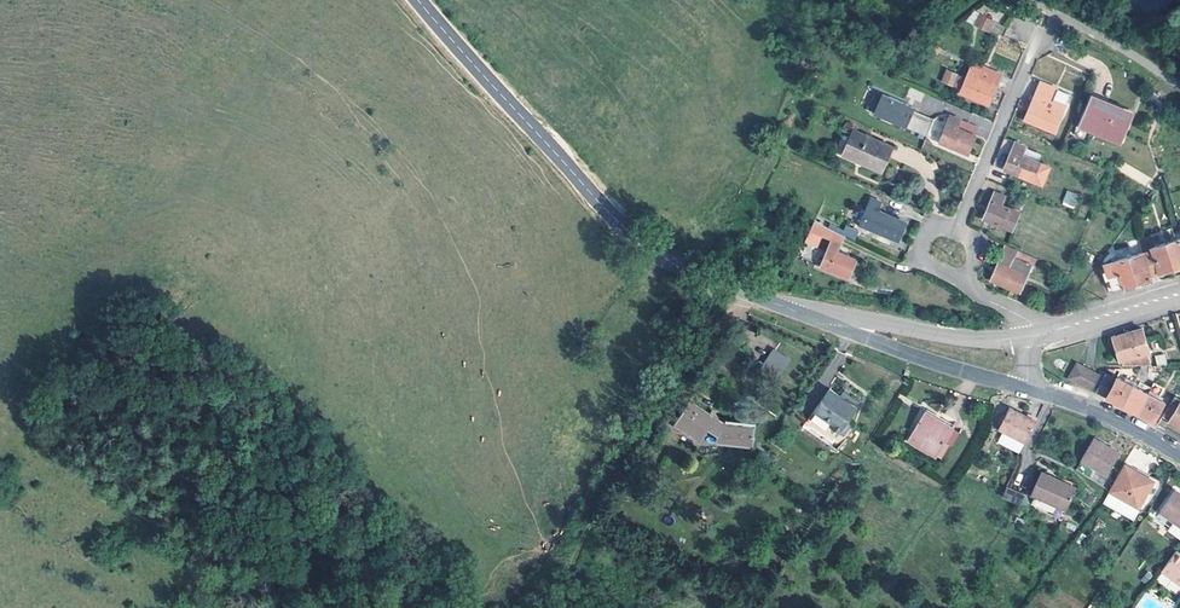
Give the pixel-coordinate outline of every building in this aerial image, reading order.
[(981,9),(974,6),(973,7),(969,16),(977,19),(981,9)] [(995,16),(981,9),(977,19),(991,25),(995,16)] [(979,70),(969,66),(966,75),(964,74),(957,92),(986,103),(998,75),(980,68),(979,70)] [(962,78),(956,76),(952,86),(957,89),(962,78)] [(1054,87),(1037,80),(1022,119),(1051,130),(1058,112),(1053,110),(1056,101),(1050,98),(1054,87)] [(880,92),(872,113),(915,131),(922,114),(911,109),(912,106),(880,92)] [(1132,114),(1089,95),(1077,125),(1120,143),(1132,114)] [(931,117),(922,114),(915,131),(924,135),(931,117)] [(976,127),(948,116),(945,123),(944,123),(937,140),(965,152),(976,127)] [(889,145),(859,132),(846,156),(878,170),(889,145)] [(1022,146),(1014,143),(1010,152),(1009,151),(1002,168),(1040,184),(1047,167),(1035,162),(1037,154),(1022,148),(1022,146)] [(1076,208),(1079,193),(1065,191),(1062,206),(1076,208)] [(1002,196),(993,192),(989,201),(988,200),(981,218),(1009,230),(1016,212),(999,205),(1002,196)] [(879,203),(871,199),(867,208),(866,208),(859,225),(896,241),(903,223),(876,212),(879,203)] [(840,234),(812,221),(807,231),(818,236),(830,241),(827,248),(826,248),(819,267),(848,278),(855,259),(848,257),(851,249),(840,245),(843,236),(840,234)] [(856,231),(844,225),(840,234),(843,236),(852,241),(856,231)] [(807,231),(802,241),(813,246),(818,236),(807,231)] [(1141,253),(1148,275),(1179,265),(1179,245),(1178,239),(1152,247),(1148,236),(1136,240),(1141,253)] [(1016,251),(1004,246),(997,263),(996,262),(989,280),(1018,292),(1029,265),(1013,257),(1016,251)] [(1149,278),(1148,275),(1141,253),(1126,258),(1134,282),(1149,278)] [(1110,289),(1134,282),(1126,258),(1102,265),(1107,279),(1104,280),(1104,283),(1108,282),(1110,289)] [(1148,353),(1140,328),(1111,337),(1118,361),(1120,361),(1122,365),(1138,366),(1149,366),(1146,354),(1148,353)] [(781,361),(767,351),(758,365),(773,375),(781,361)] [(1156,366),(1167,365),(1165,353),(1154,355),(1156,366)] [(1098,376),(1075,363),(1066,378),(1089,391),(1098,376)] [(1097,395),(1102,396),(1105,398),(1114,379),(1103,373),(1098,381),(1092,393),(1097,395)] [(1105,398),(1120,406),(1132,386),(1132,385),(1116,377),(1114,379),(1105,398)] [(1146,393),(1136,414),(1152,422),(1163,402),(1156,398),(1161,388),(1152,382),(1146,393)] [(854,402),(826,384),(811,406),(830,419),(828,422),(841,430),(847,418),(845,416),(854,402)] [(1120,406),(1136,414),(1146,393),(1132,385),(1132,386),(1120,406)] [(1173,396),(1161,417),(1179,428),(1179,400),(1173,396)] [(716,425),(684,403),(667,427),(690,442),(699,430),(711,432),(711,444),(746,447),(748,427),(716,425)] [(1033,424),(1007,408),(995,430),(1021,446),(1033,424)] [(952,429),(918,409),(902,437),(929,452),(937,438),(944,443),(952,429)] [(1118,453),(1092,437),(1079,460),(1104,475),(1118,453)] [(1150,481),(1125,467),(1109,493),(1135,508),(1150,481)] [(1060,484),(1041,473),(1029,496),(1062,515),(1075,492),(1060,484)] [(1077,489),(1063,481),(1060,484),(1075,492),(1077,489)] [(1022,495),(1007,488),(1002,497),(1017,505),(1022,495)] [(1175,490),(1159,510),(1169,519),(1179,527),(1179,494),(1175,490)] [(1174,552),(1159,573),(1179,588),(1179,557),(1174,552)]
